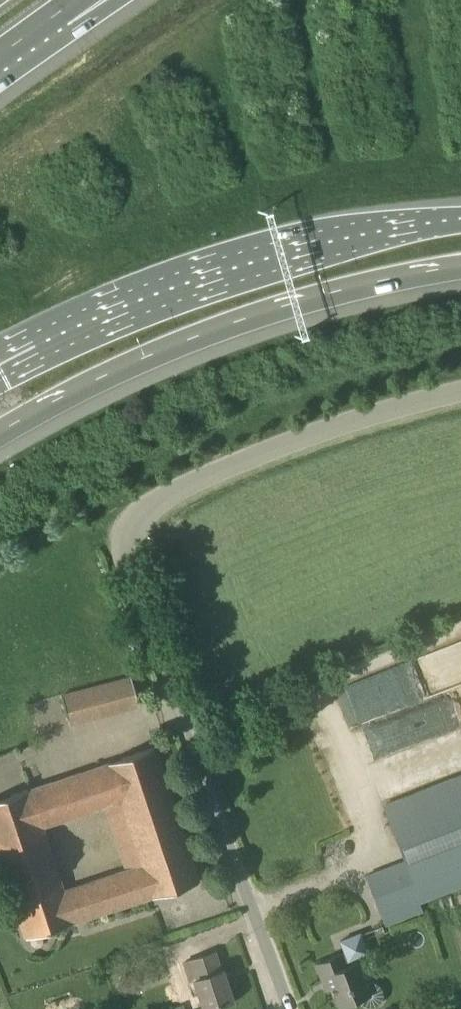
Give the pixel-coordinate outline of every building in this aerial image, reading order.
[(64,691),(73,722),(141,704),(133,673),(64,691)] [(335,693),(351,727),(385,711),(369,677),(335,693)] [(378,757),(449,728),(447,721),(449,721),(441,702),(415,713),(413,708),(365,728),(378,757)] [(198,882),(154,747),(108,762),(108,763),(53,781),(29,789),(29,788),(28,789),(0,798),(0,860),(26,938),(198,882)] [(382,915),(386,925),(415,914),(411,904),(460,884),(460,776),(384,806),(405,860),(366,875),(382,915)] [(339,1006),(359,999),(361,1003),(366,1005),(370,1006),(375,1006),(379,1003),(382,999),(383,994),(382,989),(379,985),(375,982),(371,981),(366,982),(356,957),(368,952),(360,933),(341,940),(345,951),(316,963),(326,990),(332,987),(339,1006)] [(199,1008),(200,1008),(233,998),(223,969),(221,970),(215,952),(184,962),(199,1008)]
